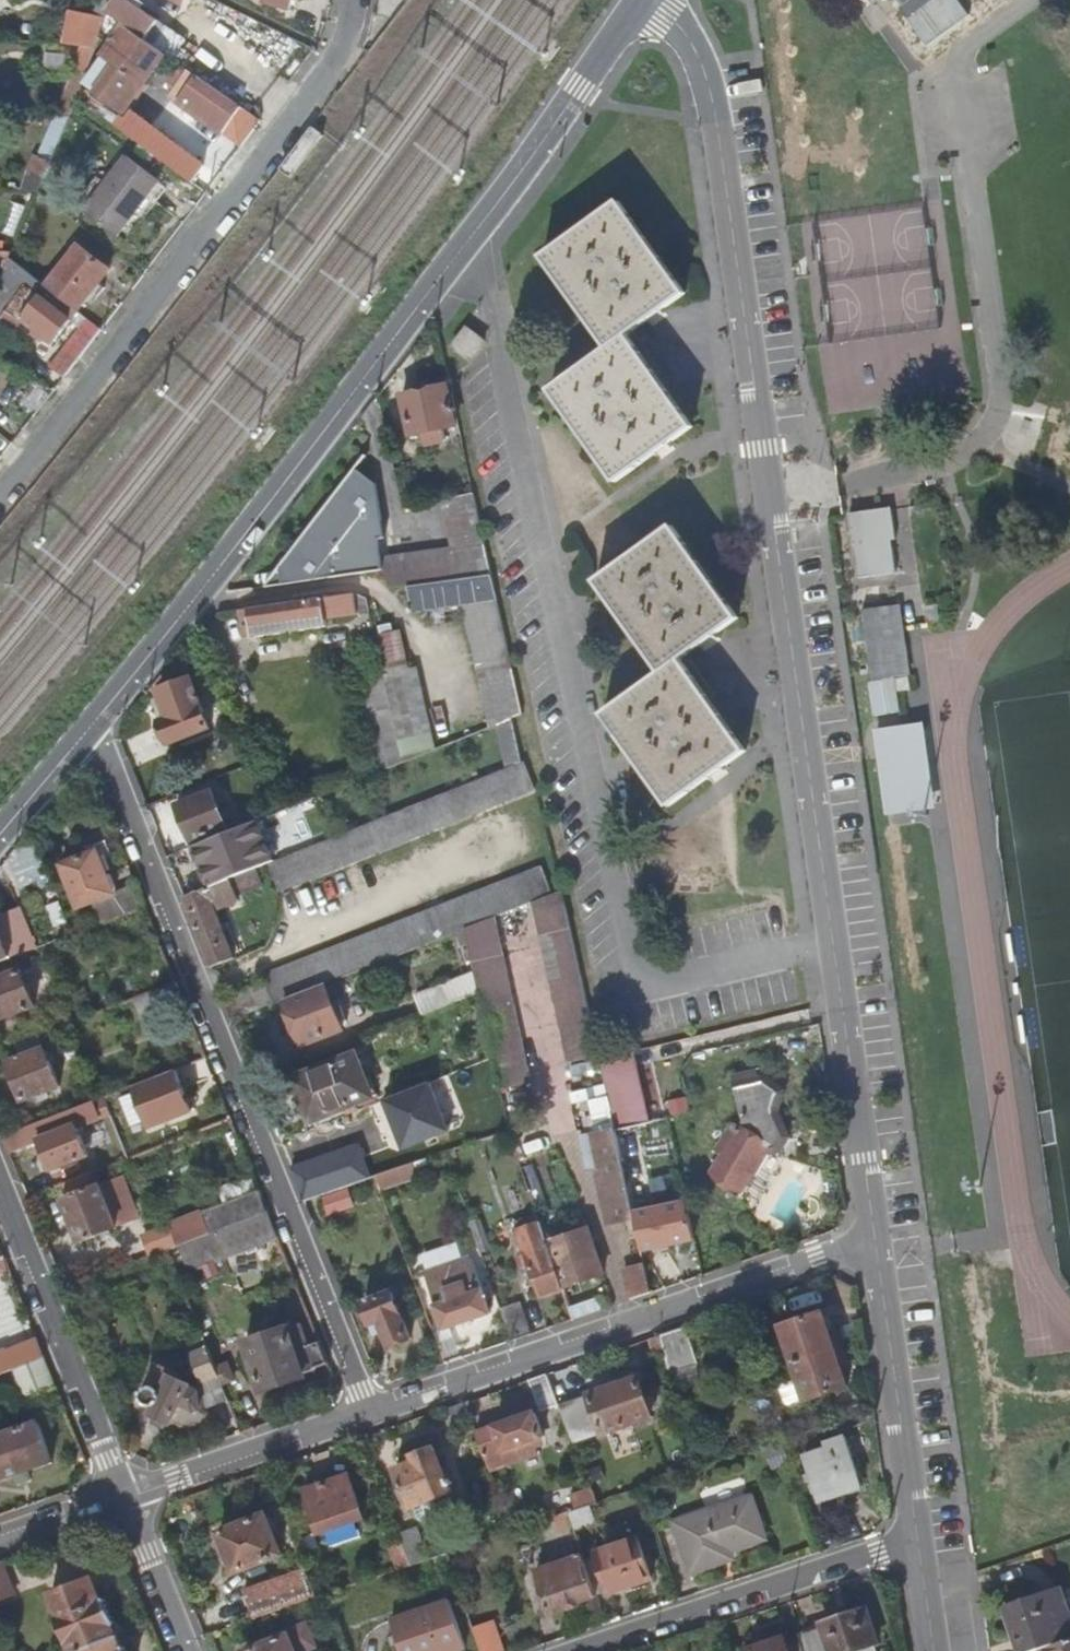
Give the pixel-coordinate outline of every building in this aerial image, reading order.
[(107,14),(124,26),(146,41),(159,22),(128,0),(114,0),(110,5),(107,14)] [(264,4),(291,11),(294,0),(265,0),(264,4)] [(903,7),(889,17),(919,57),(997,0),(898,0),(903,7)] [(95,20),(76,17),(70,45),(82,48),(95,51),(107,14),(97,11),(95,20)] [(163,20),(151,37),(176,54),(188,38),(163,20)] [(146,41),(124,26),(83,84),(124,113),(165,54),(146,41)] [(95,51),(82,48),(56,117),(73,118),(81,101),(82,93),(83,84),(89,69),(95,51)] [(242,108),(180,66),(168,84),(175,89),(170,96),(224,134),(242,108)] [(97,104),(82,93),(81,101),(93,110),(97,104)] [(117,120),(113,125),(170,166),(180,152),(129,113),(121,123),(117,120)] [(51,163),(36,156),(29,171),(44,178),(51,163)] [(160,182),(127,157),(106,184),(85,211),(84,213),(117,238),(160,182)] [(686,294),(620,202),(543,258),(609,349),(551,391),(616,483),(693,427),(628,336),(686,294)] [(110,270),(78,246),(46,287),(77,311),(110,270)] [(6,269),(10,259),(13,253),(0,251),(0,268),(6,269)] [(46,287),(10,259),(6,269),(2,277),(24,293),(11,311),(38,332),(42,325),(57,337),(77,311),(46,287)] [(66,377),(104,327),(88,315),(51,365),(66,377)] [(452,347),(471,361),(485,343),(467,329),(452,347)] [(447,386),(402,395),(411,436),(423,434),(426,445),(445,441),(443,429),(456,427),(447,386)] [(474,494),(442,501),(452,548),(381,558),(383,572),(393,589),(408,587),(492,575),(474,494)] [(892,509),(850,515),(859,579),(896,574),(892,541),(896,540),(892,509)] [(673,527),(596,582),(662,673),(604,715),(670,807),(747,752),(681,660),(739,619),(673,527)] [(361,554),(315,561),(318,578),(364,571),(361,554)] [(408,587),(412,613),(464,606),(490,728),(513,718),(523,715),(492,575),(408,587)] [(355,595),(250,610),(253,636),(253,638),(326,627),(325,620),(370,613),(367,599),(355,595)] [(899,606),(863,611),(873,682),(909,677),(899,606)] [(250,610),(240,611),(244,637),(253,636),(250,610)] [(403,756),(435,748),(417,669),(385,676),(403,756)] [(192,678),(159,691),(162,697),(170,719),(162,722),(161,722),(170,744),(211,728),(192,678)] [(162,697),(154,700),(162,722),(170,719),(162,697)] [(927,719),(876,727),(889,811),(940,803),(927,719)] [(522,763),(268,865),(279,893),(535,791),(525,762),(522,763)] [(212,792),(176,806),(191,843),(227,828),(212,792)] [(246,826),(193,847),(200,863),(207,883),(260,862),(246,826)] [(37,843),(32,830),(16,848),(19,850),(37,843)] [(193,847),(187,850),(193,866),(200,863),(193,847)] [(97,851),(62,865),(79,908),(94,902),(102,924),(146,907),(137,883),(113,892),(97,851)] [(264,984),(224,999),(232,1020),(274,1004),(285,1000),(325,984),(466,929),(495,918),(533,903),(554,895),(541,867),(261,976),(264,984)] [(256,869),(184,898),(212,968),(235,959),(216,911),(239,902),(237,896),(263,885),(256,869)] [(533,903),(568,1064),(599,1057),(562,891),(554,895),(533,903)] [(22,909),(16,911),(32,951),(37,949),(22,909)] [(0,917),(0,963),(4,961),(32,951),(16,911),(0,917)] [(495,918),(466,929),(475,973),(479,994),(500,1090),(531,1083),(495,918)] [(35,1006),(21,970),(9,975),(4,961),(0,963),(0,1020),(35,1006)] [(416,996),(424,1015),(479,994),(475,973),(416,996)] [(177,983),(149,993),(157,1013),(185,1003),(177,983)] [(285,1000),(303,1046),(343,1030),(325,984),(285,1000)] [(22,1058),(9,1063),(24,1101),(60,1087),(45,1049),(39,1035),(16,1043),(22,1058)] [(615,1130),(648,1123),(632,1051),(599,1059),(615,1130)] [(355,1056),(295,1080),(311,1121),(371,1097),(355,1056)] [(207,1059),(186,1066),(195,1090),(216,1082),(207,1059)] [(186,1066),(3,1136),(9,1152),(39,1141),(51,1170),(89,1156),(76,1125),(97,1117),(102,1129),(196,1092),(195,1090),(186,1066)] [(783,1137),(775,1117),(775,1116),(775,1115),(774,1115),(774,1114),(774,1113),(774,1112),(774,1111),(774,1110),(775,1110),(775,1109),(780,1092),(765,1083),(756,1085),(758,1094),(740,1099),(746,1125),(743,1131),(739,1129),(737,1131),(732,1128),(717,1150),(723,1154),(711,1173),(741,1191),(753,1172),(756,1174),(772,1149),(776,1148),(783,1137)] [(481,1141),(471,1110),(417,1129),(426,1159),(446,1153),(481,1141)] [(417,1128),(292,1170),(305,1201),(375,1177),(426,1159),(417,1129),(417,1128)] [(632,1239),(639,1238),(635,1218),(615,1130),(582,1137),(589,1167),(597,1166),(610,1225),(628,1222),(632,1239)] [(82,1177),(65,1183),(71,1198),(64,1201),(80,1242),(117,1227),(101,1187),(87,1192),(82,1177)] [(181,1246),(190,1271),(278,1238),(260,1191),(209,1210),(206,1217),(212,1234),(181,1246)] [(347,1191),(319,1201),(325,1217),(352,1206),(347,1191)] [(687,1201),(635,1218),(639,1238),(643,1255),(695,1238),(687,1201)] [(537,1216),(514,1224),(516,1230),(539,1223),(537,1216)] [(530,1270),(540,1297),(564,1289),(548,1243),(541,1222),(539,1223),(516,1230),(523,1250),(521,1251),(519,1257),(522,1267),(528,1270),(530,1270)] [(604,1275),(589,1229),(548,1243),(564,1289),(604,1275)] [(471,1258),(425,1274),(444,1330),(491,1314),(471,1258)] [(0,1261),(0,1274),(10,1270),(5,1259),(0,1261)] [(645,1266),(624,1271),(631,1301),(651,1293),(645,1266)] [(393,1293),(364,1304),(372,1325),(373,1325),(378,1335),(385,1332),(391,1348),(411,1340),(393,1293)] [(605,1296),(570,1308),(574,1320),(609,1308),(605,1296)] [(521,1304),(501,1310),(512,1341),(532,1335),(521,1304)] [(823,1313),(782,1327),(795,1364),(835,1350),(830,1335),(823,1313)] [(289,1328),(246,1343),(263,1392),(306,1378),(305,1375),(315,1371),(316,1369),(329,1364),(320,1342),(308,1347),(301,1325),(289,1329),(289,1328)] [(699,1363),(687,1327),(661,1336),(665,1352),(669,1374),(699,1363)] [(202,1411),(229,1400),(222,1384),(215,1368),(201,1331),(193,1334),(195,1339),(190,1341),(193,1348),(191,1351),(203,1380),(199,1383),(198,1391),(172,1379),(175,1373),(173,1372),(176,1365),(165,1359),(162,1366),(160,1365),(149,1387),(152,1388),(150,1389),(148,1390),(146,1392),(145,1394),(144,1396),(144,1399),(145,1401),(146,1403),(148,1405),(149,1405),(151,1406),(153,1406),(154,1406),(156,1406),(157,1405),(159,1404),(160,1403),(161,1402),(154,1414),(155,1414),(153,1418),(151,1423),(167,1430),(171,1422),(189,1430),(196,1425),(200,1427),(207,1415),(203,1412),(202,1411)] [(837,1332),(830,1335),(835,1350),(842,1348),(837,1332)] [(651,1340),(654,1354),(665,1352),(661,1336),(651,1340)] [(0,1352),(0,1375),(14,1370),(45,1358),(37,1339),(7,1352),(6,1350),(0,1352)] [(840,1366),(847,1364),(842,1348),(835,1350),(840,1366)] [(807,1401),(848,1387),(840,1366),(835,1350),(795,1364),(807,1401)] [(14,1370),(26,1401),(57,1388),(45,1358),(14,1370)] [(215,1368),(222,1384),(234,1379),(228,1363),(215,1368)] [(547,1375),(530,1381),(541,1411),(559,1405),(547,1375)] [(654,1417),(640,1378),(559,1406),(574,1444),(654,1417)] [(149,1405),(145,1414),(153,1418),(155,1414),(154,1414),(161,1402),(160,1403),(159,1404),(157,1405),(156,1406),(154,1406),(153,1406),(151,1406),(149,1405)] [(464,1403),(450,1408),(456,1423),(470,1419),(464,1403)] [(536,1413),(476,1434),(491,1470),(540,1454),(534,1441),(544,1437),(536,1413)] [(0,1434),(0,1481),(15,1476),(29,1472),(53,1464),(39,1421),(0,1434)] [(862,1489),(845,1437),(827,1443),(829,1448),(806,1456),(821,1503),(862,1489)] [(435,1448),(412,1457),(415,1463),(396,1470),(410,1508),(414,1507),(419,1519),(426,1522),(433,1520),(436,1513),(431,1500),(452,1492),(435,1448)] [(15,1476),(18,1484),(31,1480),(29,1472),(15,1476)] [(350,1476),(306,1491),(321,1534),(330,1531),(365,1520),(350,1476)] [(592,1490),(571,1497),(576,1511),(589,1506),(598,1503),(592,1490)] [(723,1554),(766,1540),(752,1498),(676,1523),(692,1574),(725,1562),(723,1554)] [(594,1522),(589,1506),(576,1511),(571,1512),(576,1528),(594,1522)] [(562,1532),(574,1528),(569,1513),(557,1517),(562,1532)] [(266,1515),(220,1534),(236,1573),(282,1554),(266,1515)] [(368,1527),(365,1520),(330,1531),(333,1539),(368,1527)] [(418,1529),(399,1535),(401,1540),(411,1566),(430,1560),(418,1529)] [(653,1579),(639,1539),(596,1553),(598,1557),(609,1592),(610,1593),(653,1579)] [(401,1540),(392,1543),(401,1563),(391,1567),(393,1572),(411,1566),(401,1540)] [(585,1561),(583,1556),(537,1571),(551,1613),(597,1597),(597,1596),(585,1561)] [(609,1592),(598,1557),(585,1561),(597,1596),(609,1592)] [(0,1562),(0,1599),(15,1594),(2,1561),(0,1562)] [(299,1572),(244,1591),(255,1620),(318,1598),(304,1564),(297,1567),(299,1572)] [(52,1595),(61,1618),(59,1619),(72,1650),(83,1650),(119,1637),(114,1625),(116,1624),(107,1599),(102,1602),(92,1578),(52,1595)] [(1006,1609),(1020,1650),(1038,1650),(1069,1640),(1069,1617),(1061,1590),(1006,1609)] [(392,1621),(397,1635),(400,1645),(402,1650),(458,1650),(466,1648),(450,1601),(392,1621)] [(805,1633),(810,1650),(864,1650),(876,1647),(878,1646),(865,1607),(822,1622),(824,1626),(805,1633)] [(474,1629),(481,1650),(505,1650),(495,1622),(474,1629)] [(250,1650),(309,1650),(318,1647),(308,1623),(286,1632),(288,1636),(250,1650)] [(397,1635),(391,1637),(394,1647),(400,1645),(397,1635)] [(751,1650),(803,1650),(800,1636),(785,1640),(785,1638),(751,1650)] [(126,1648),(123,1648),(119,1637),(83,1650),(127,1650),(126,1648)] [(1038,1650),(1069,1650),(1069,1640),(1038,1650)]
